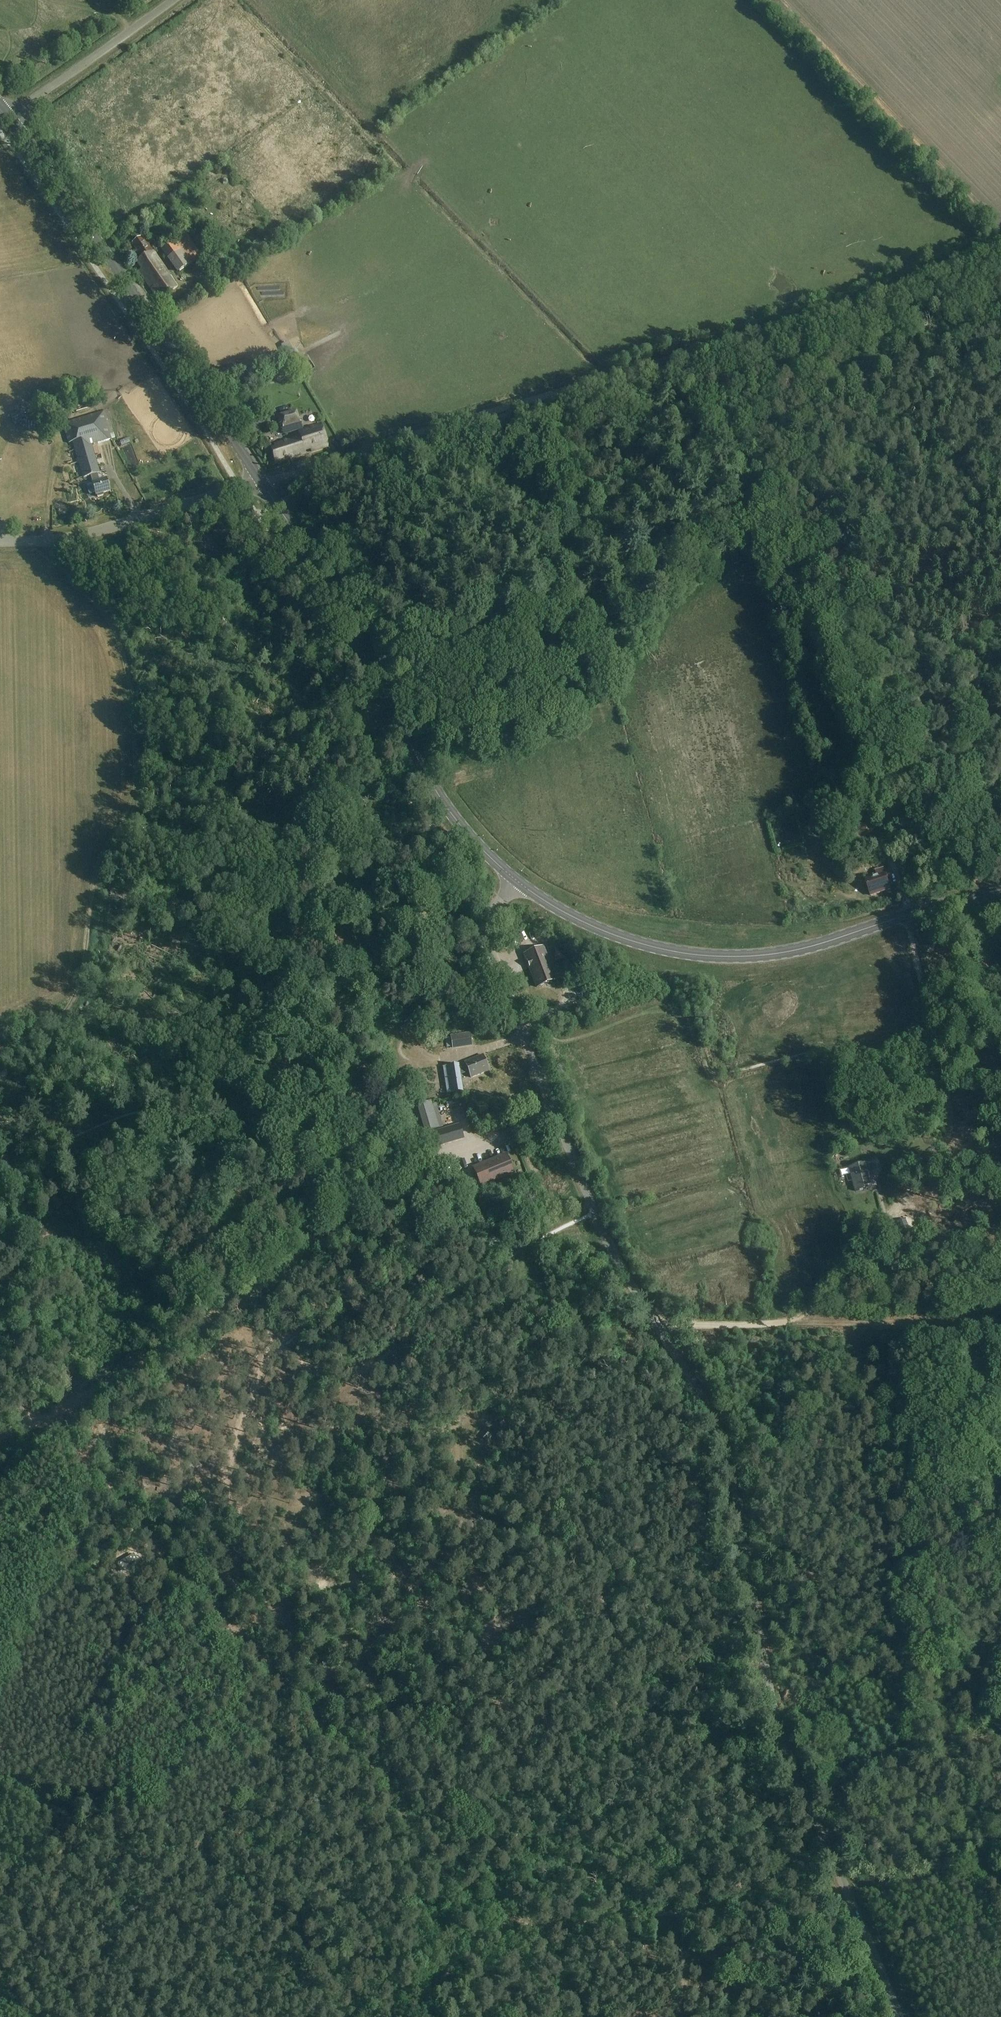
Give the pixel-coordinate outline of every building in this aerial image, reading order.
[(168,207),(165,203),(158,210),(160,213),(168,207)] [(161,250),(171,265),(177,274),(201,257),(184,234),(161,250)] [(139,273),(158,302),(178,289),(144,239),(131,247),(140,261),(136,264),(141,272),(139,273)] [(115,248),(121,259),(126,256),(120,245),(115,248)] [(131,290),(140,286),(130,262),(121,266),(131,290)] [(284,367),(267,376),(270,383),(287,374),(284,367)] [(45,412),(57,408),(56,403),(43,407),(45,412)] [(283,428),(285,434),(301,429),(296,412),(277,417),(280,427),(283,428)] [(92,483),(92,484),(88,485),(87,487),(89,494),(91,495),(95,494),(96,496),(97,495),(98,498),(104,496),(103,493),(110,491),(107,479),(99,481),(98,474),(100,474),(92,446),(111,440),(110,435),(103,413),(63,424),(69,443),(72,442),(83,478),(91,476),(93,483),(92,483)] [(44,431),(48,431),(48,423),(38,423),(38,432),(44,432),(44,431)] [(311,454),(328,448),(321,426),(298,433),(300,438),(272,446),(274,450),(271,451),(275,464),(305,455),(304,452),(310,450),(311,454)] [(74,484),(68,485),(70,494),(76,493),(74,484)] [(860,828),(866,836),(873,832),(867,823),(860,828)] [(876,871),(877,875),(865,879),(871,896),(890,889),(883,869),(876,871)] [(523,955),(536,987),(555,980),(543,947),(523,955)] [(452,1048),(472,1044),(470,1033),(450,1036),(452,1048)] [(447,1042),(432,1042),(432,1047),(438,1046),(438,1053),(448,1052),(447,1042)] [(463,1092),(460,1076),(469,1072),(471,1078),(489,1071),(482,1055),(465,1062),(467,1068),(459,1071),(458,1065),(459,1065),(442,1067),(442,1068),(443,1068),(447,1094),(447,1095),(463,1092)] [(417,1106),(425,1132),(438,1128),(430,1102),(417,1106)] [(432,1133),(435,1147),(463,1139),(460,1125),(432,1133)] [(474,1168),(481,1187),(490,1184),(514,1174),(506,1155),(490,1161),(474,1168)] [(833,1180),(842,1177),(837,1162),(828,1165),(833,1180)] [(870,1179),(866,1163),(851,1167),(855,1181),(852,1181),(854,1191),(875,1186),(873,1179),(870,1179)] [(902,1235),(911,1231),(906,1220),(898,1223),(901,1233),(902,1235)] [(892,1246),(904,1244),(901,1233),(889,1236),(892,1246)] [(394,1354),(381,1364),(386,1371),(399,1361),(394,1354)] [(132,1556),(118,1564),(122,1572),(137,1564),(132,1556)]
